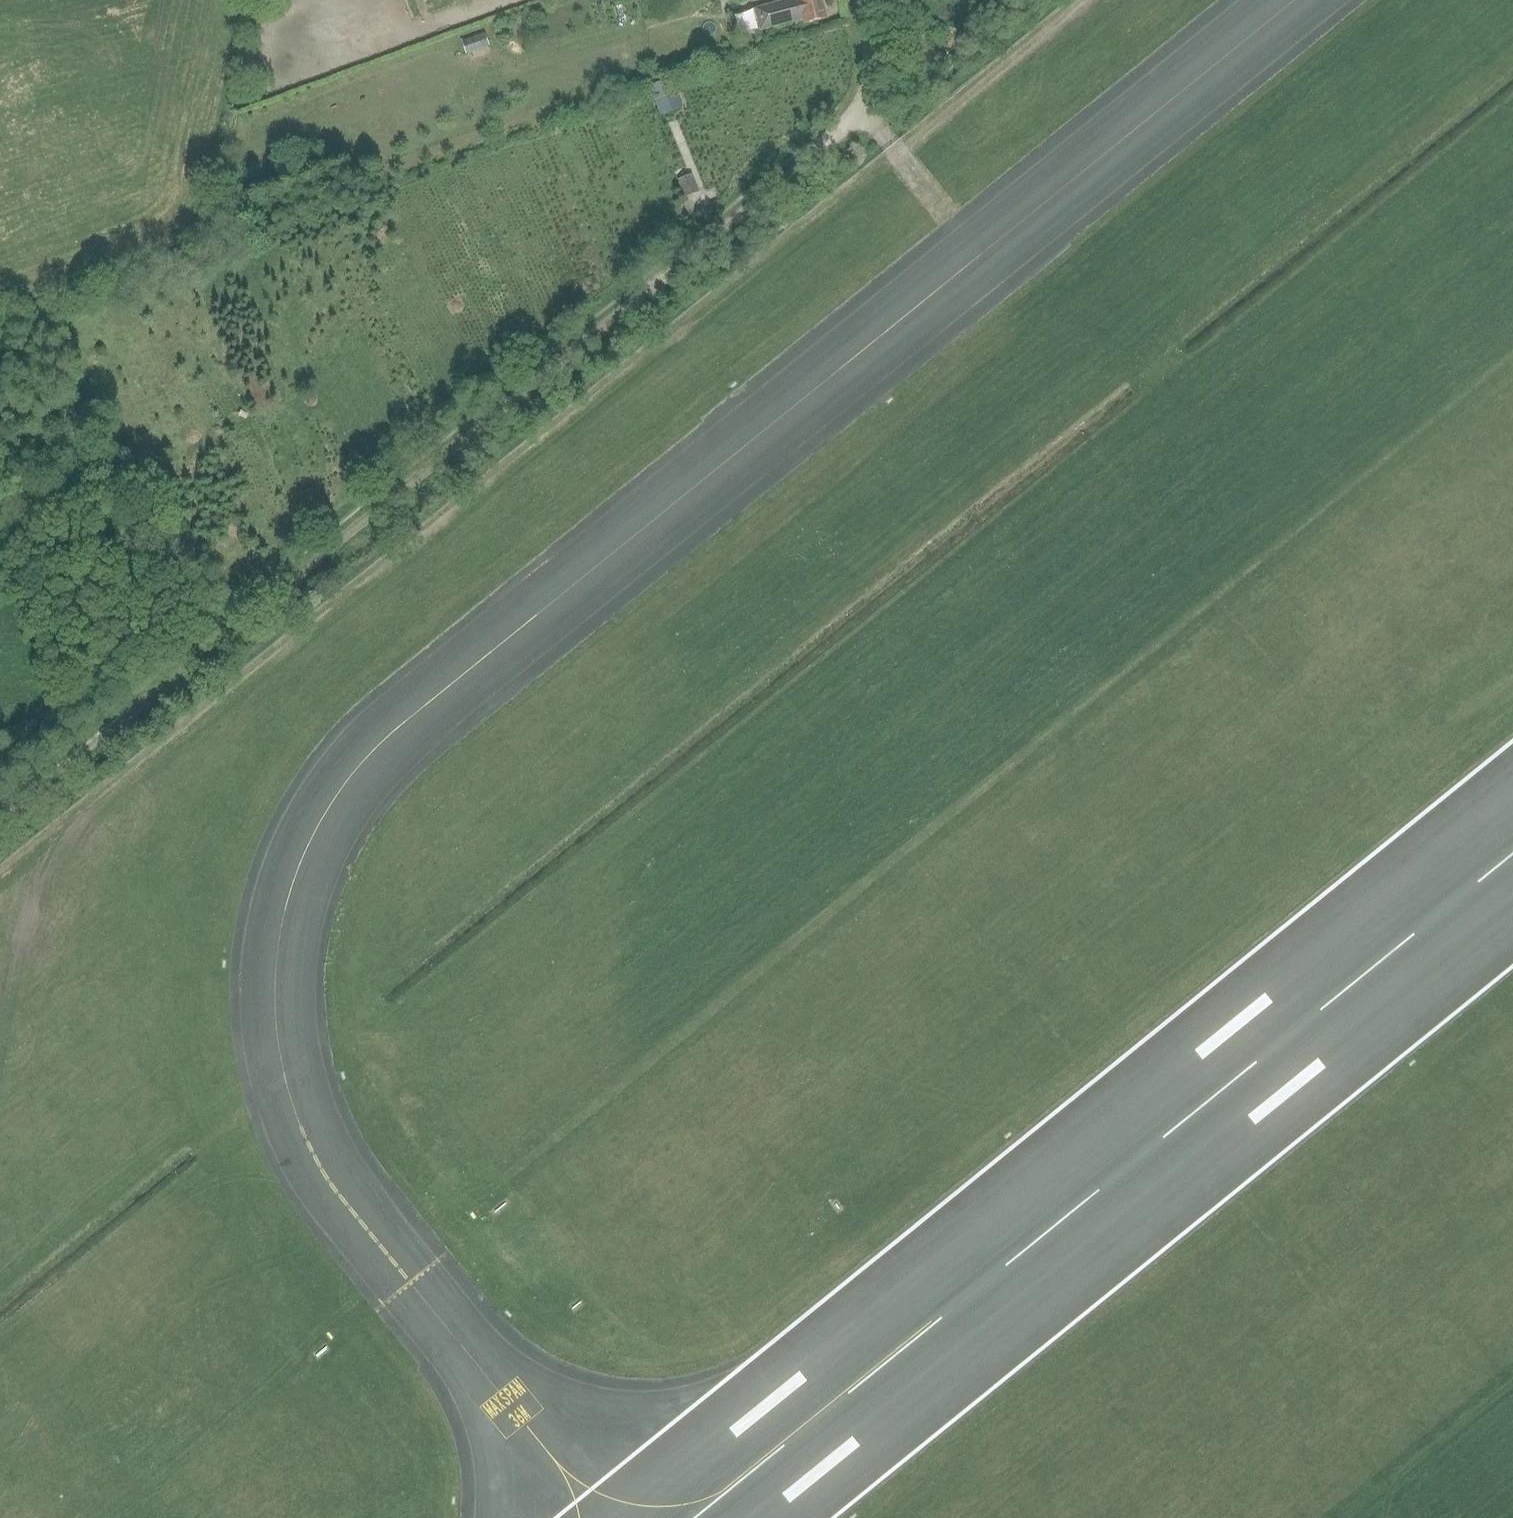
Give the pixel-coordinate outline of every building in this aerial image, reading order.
[(804,24),(827,18),(823,0),(786,0),(755,8),(760,29),(803,18),(804,24)] [(485,33),(462,41),(467,54),(490,45),(485,33)]
